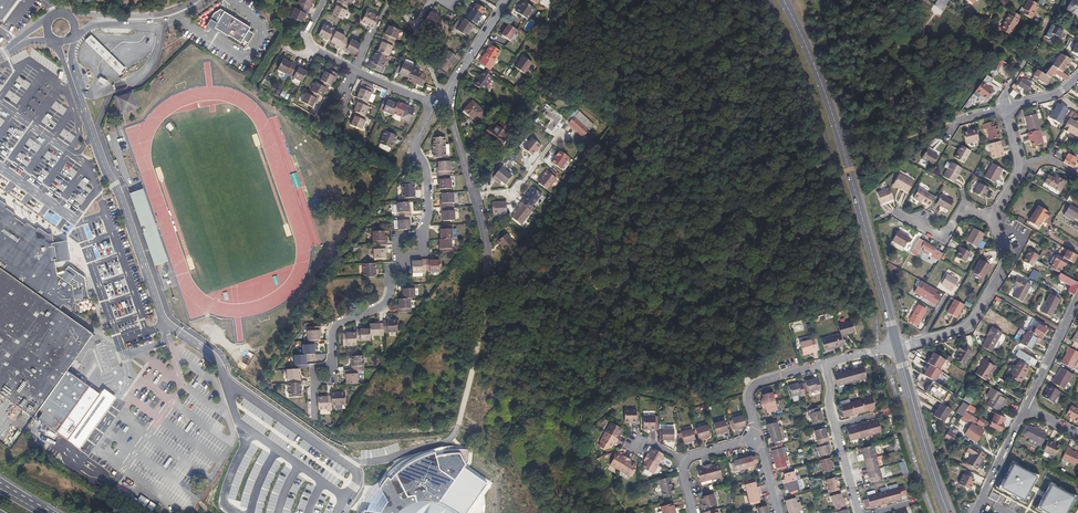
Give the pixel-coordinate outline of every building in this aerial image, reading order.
[(2,22),(19,0),(0,0),(0,21),(2,22)] [(22,0),(19,0),(2,22),(1,24),(2,24),(3,24),(4,24),(5,23),(22,0)] [(309,11),(311,8),(309,7),(313,0),(300,0),(299,1),(300,2),(298,5),(309,11)] [(1031,19),(1033,15),(1032,15),(1038,5),(1029,0),(1027,0),(1022,9),(1025,11),(1023,14),(1031,19)] [(1068,9),(1077,15),(1077,3),(1073,0),(1068,9)] [(348,7),(337,2),(335,5),(337,6),(332,15),(343,20),(347,11),(346,10),(348,7)] [(483,14),(486,9),(477,3),(474,8),(483,14)] [(509,15),(514,18),(516,19),(515,20),(519,23),(527,11),(516,4),(509,15)] [(307,14),(309,11),(298,5),(296,9),(295,8),(291,17),(301,22),(306,14),(307,14)] [(467,18),(476,24),(483,14),(474,8),(467,18)] [(210,19),(217,23),(224,12),(220,9),(214,13),(210,19)] [(361,22),(370,27),(374,29),(379,18),(367,11),(361,22)] [(1019,16),(1012,11),(1009,15),(1009,14),(1001,28),(1011,35),(1015,30),(1012,28),(1013,27),(1014,24),(1016,25),(1019,20),(1017,19),(1019,16)] [(210,19),(207,25),(213,29),(214,28),(228,36),(229,35),(241,42),(243,39),(248,30),(250,27),(224,12),(217,23),(210,19)] [(474,26),(465,20),(460,27),(457,24),(454,28),(460,33),(466,37),(471,31),(471,30),(474,26)] [(1055,27),(1052,26),(1051,25),(1045,36),(1049,39),(1052,33),(1059,37),(1064,28),(1056,24),(1055,26),(1055,27)] [(319,35),(331,42),(336,32),(337,31),(324,25),(319,35)] [(517,30),(509,25),(506,28),(504,32),(501,35),(509,41),(517,30)] [(400,31),(389,26),(385,36),(384,35),(382,39),(393,43),(395,40),(396,41),(400,31)] [(453,28),(450,32),(457,37),(460,33),(454,28),(453,28)] [(248,30),(243,39),(248,43),(254,34),(248,30)] [(331,42),(340,47),(339,48),(342,50),(348,39),(344,37),(345,36),(336,32),(331,42)] [(112,72),(119,64),(90,38),(83,46),(112,72)] [(346,50),(356,55),(361,44),(352,40),(351,41),(348,39),(342,50),(346,52),(346,50)] [(393,43),(382,39),(381,42),(382,43),(378,52),(388,56),(389,57),(393,48),(392,47),(393,43)] [(490,45),(479,63),(489,70),(493,63),(492,62),(499,51),(490,45)] [(988,51),(999,59),(1001,57),(998,55),(1000,53),(991,47),(988,51)] [(378,52),(377,51),(371,64),(370,64),(368,68),(382,74),(384,70),(383,69),(384,67),(388,56),(378,52)] [(447,72),(457,57),(449,52),(439,67),(447,72)] [(1060,71),(1062,72),(1065,69),(1069,65),(1068,64),(1071,60),(1061,54),(1052,66),(1057,69),(1060,71)] [(515,69),(525,76),(532,65),(522,58),(515,69)] [(413,68),(415,63),(406,59),(404,64),(413,68)] [(290,76),(296,65),(293,63),(292,65),(283,60),(277,70),(286,75),(287,74),(290,76)] [(400,62),(395,73),(408,79),(412,70),(413,68),(404,64),(400,62)] [(299,67),(296,65),(290,76),(293,78),(293,79),(302,84),(307,74),(308,73),(299,68),(299,67)] [(1045,75),(1050,78),(1052,75),(1057,69),(1052,66),(1045,75)] [(330,86),(331,87),(336,78),(337,79),(339,75),(328,69),(326,73),(325,72),(320,81),(330,86)] [(1069,77),(1062,72),(1060,71),(1057,69),(1052,75),(1054,76),(1056,74),(1060,76),(1066,80),(1069,77)] [(408,79),(407,81),(420,86),(420,85),(424,77),(425,75),(412,70),(408,79)] [(1046,84),(1050,78),(1045,75),(1038,70),(1034,76),(1039,79),(1046,84)] [(493,77),(483,71),(474,85),(483,91),(493,77)] [(989,86),(993,81),(987,76),(981,83),(985,86),(987,84),(989,86)] [(1022,78),(1018,83),(1019,84),(1018,86),(1026,92),(1031,84),(1022,78)] [(320,96),(322,97),(327,89),(328,90),(330,86),(320,81),(319,80),(317,84),(316,83),(311,92),(320,96)] [(987,88),(985,86),(981,83),(975,93),(980,97),(985,101),(986,101),(993,92),(987,88)] [(514,90),(519,94),(524,88),(518,84),(514,90)] [(361,89),(357,98),(358,99),(368,103),(372,94),(371,93),(372,90),(361,85),(359,88),(361,89)] [(133,91),(112,98),(117,116),(139,109),(133,91)] [(311,92),(309,91),(307,94),(306,94),(301,102),(312,108),(317,99),(318,100),(320,96),(311,92)] [(358,103),(354,112),(355,113),(365,117),(369,107),(368,107),(369,104),(368,103),(358,99),(356,102),(358,103)] [(393,114),(397,105),(384,99),(380,109),(379,111),(392,116),(393,114)] [(476,121),(483,112),(472,101),(464,110),(476,121)] [(605,109),(594,101),(589,108),(600,116),(605,109)] [(415,110),(398,103),(397,105),(393,114),(402,118),(401,120),(408,123),(411,116),(412,117),(415,110)] [(1061,124),(1069,109),(1062,105),(1059,103),(1050,117),(1061,124)] [(547,104),(543,109),(545,111),(542,115),(550,121),(545,127),(548,130),(546,132),(553,137),(567,120),(547,104)] [(568,124),(583,137),(594,125),(580,112),(568,124)] [(365,117),(355,113),(353,116),(355,117),(351,126),(362,131),(366,121),(365,121),(367,118),(365,117)] [(1037,114),(1026,117),(1028,123),(1026,123),(1029,133),(1040,131),(1041,130),(1037,114)] [(507,116),(503,122),(509,126),(513,120),(507,116)] [(1063,130),(1069,134),(1069,133),(1076,136),(1077,133),(1077,121),(1077,120),(1076,122),(1070,119),(1063,130)] [(509,126),(503,122),(501,121),(494,130),(491,128),(486,135),(503,147),(508,140),(505,138),(512,128),(509,126)] [(990,140),(1000,138),(998,131),(999,130),(998,126),(995,126),(993,121),(982,124),(983,130),(987,129),(990,140)] [(605,131),(601,128),(591,141),(596,144),(605,131)] [(967,145),(981,141),(977,129),(964,133),(967,145)] [(1043,144),(1040,131),(1029,133),(1028,134),(1029,139),(1030,138),(1032,143),(1033,147),(1043,144)] [(380,145),(391,149),(397,137),(386,132),(380,145)] [(435,142),(433,142),(433,145),(434,158),(446,158),(446,155),(449,154),(449,146),(445,146),(445,144),(445,143),(445,142),(445,138),(435,138),(435,142)] [(532,154),(535,151),(537,148),(538,149),(542,145),(533,138),(524,148),(532,154)] [(1004,156),(1003,151),(1001,151),(999,142),(989,144),(993,159),(1004,156)] [(390,153),(391,149),(380,145),(379,148),(390,153)] [(971,152),(962,146),(954,159),(964,164),(971,152)] [(928,150),(922,159),(933,165),(938,156),(928,150)] [(559,170),(568,158),(559,151),(550,163),(559,170)] [(1063,163),(1072,169),(1074,165),(1074,164),(1077,159),(1075,159),(1068,154),(1063,163)] [(962,167),(951,161),(943,176),(954,182),(962,167)] [(450,162),(438,162),(439,172),(437,172),(437,176),(449,176),(449,172),(450,172),(450,162)] [(1003,170),(992,164),(985,177),(995,184),(1003,170)] [(497,179),(501,182),(504,185),(511,177),(500,168),(492,178),(496,181),(497,179)] [(536,182),(546,189),(555,178),(544,170),(542,173),(542,174),(536,182)] [(905,173),(899,183),(906,188),(913,192),(919,182),(905,173)] [(563,174),(560,177),(566,182),(569,179),(563,174)] [(449,176),(437,176),(437,180),(439,180),(440,190),(451,189),(451,180),(450,180),(449,176)] [(1056,181),(1050,177),(1045,184),(1060,193),(1066,183),(1061,180),(1059,183),(1056,181)] [(985,192),(987,193),(989,189),(980,183),(974,193),(982,198),(985,192)] [(402,199),(415,198),(414,185),(402,185),(402,199)] [(881,203),(894,198),(890,187),(877,191),(881,203)] [(930,206),(936,197),(920,187),(915,196),(930,206)] [(532,188),(520,203),(529,210),(541,194),(532,188)] [(155,266),(168,261),(142,189),(129,194),(140,227),(144,226),(146,232),(143,233),(155,266)] [(454,193),(442,194),(442,204),(441,204),(441,208),(453,207),(453,203),(454,203),(454,193)] [(942,194),(937,203),(948,210),(954,201),(942,194)] [(1077,210),(1077,201),(1074,198),(1074,199),(1069,196),(1065,202),(1077,210)] [(498,215),(506,215),(505,204),(505,202),(491,204),(492,215),(498,214),(498,215)] [(34,417),(32,419),(33,419),(34,419),(36,419),(37,419),(38,418),(67,440),(71,435),(80,422),(90,410),(100,395),(67,372),(93,335),(94,336),(95,335),(95,333),(94,332),(93,334),(61,311),(65,306),(72,311),(77,304),(81,303),(81,300),(89,299),(84,278),(69,267),(64,273),(57,274),(57,273),(58,273),(59,272),(59,270),(57,271),(55,263),(62,262),(70,260),(68,251),(67,241),(59,243),(54,243),(53,237),(54,237),(53,236),(51,235),(50,235),(48,235),(40,229),(38,229),(37,229),(36,230),(29,224),(28,224),(27,224),(26,224),(23,227),(14,220),(16,218),(16,216),(15,215),(14,216),(6,211),(8,209),(8,208),(7,206),(6,205),(5,207),(0,203),(0,393),(34,417)] [(399,213),(399,217),(411,216),(411,213),(409,213),(409,203),(396,203),(397,205),(397,213),(399,213)] [(520,225),(531,211),(529,210),(520,203),(517,207),(518,207),(511,217),(520,225)] [(1064,216),(1072,221),(1073,219),(1074,220),(1077,214),(1077,211),(1069,206),(1064,216)] [(453,207),(441,208),(441,212),(443,212),(443,221),(455,221),(455,211),(453,211),(453,207)] [(1043,217),(1046,219),(1049,215),(1037,207),(1028,221),(1038,227),(1040,223),(1043,217)] [(398,230),(398,231),(410,230),(410,220),(411,220),(411,216),(399,217),(399,220),(397,221),(398,230)] [(452,225),(440,226),(441,239),(452,239),(453,239),(452,225)] [(973,228),(965,241),(975,247),(983,234),(973,228)] [(375,246),(387,245),(387,241),(385,241),(384,231),(372,232),(373,242),(374,242),(375,246)] [(898,232),(893,242),(905,248),(910,239),(898,232)] [(503,246),(502,247),(505,250),(514,243),(506,233),(498,240),(503,246)] [(441,239),(440,239),(440,253),(452,253),(452,239),(441,239)] [(916,244),(913,249),(917,252),(923,242),(919,240),(916,244)] [(940,260),(942,256),(935,251),(936,249),(925,243),(921,248),(933,255),(931,257),(939,262),(940,260)] [(387,249),(387,245),(375,246),(375,250),(373,250),(374,259),(386,259),(385,249),(387,249)] [(962,247),(959,252),(956,257),(965,262),(971,252),(962,247)] [(1075,259),(1076,256),(1061,248),(1060,250),(1065,253),(1062,259),(1074,265),(1077,260),(1075,259)] [(1034,265),(1037,261),(1039,256),(1030,251),(1027,256),(1026,257),(1025,257),(1023,261),(1033,267),(1034,265)] [(1062,267),(1063,268),(1067,262),(1057,256),(1051,266),(1060,270),(1062,267)] [(426,272),(426,259),(422,260),(422,261),(412,262),(412,277),(423,277),(423,272),(426,272)] [(429,261),(429,259),(426,259),(426,272),(430,272),(430,273),(440,272),(440,260),(429,261)] [(981,264),(978,262),(971,272),(982,278),(989,267),(982,263),(981,264)] [(364,278),(376,277),(376,264),(363,264),(364,278)] [(940,284),(946,287),(945,289),(950,291),(956,280),(946,274),(940,284)] [(1073,295),(1077,284),(1060,274),(1056,280),(1069,287),(1066,292),(1073,295)] [(1014,300),(1021,304),(1031,285),(1017,278),(1014,285),(1018,288),(1014,297),(1016,298),(1014,300)] [(925,284),(921,282),(915,292),(930,301),(929,301),(935,305),(941,293),(925,284)] [(414,285),(413,285),(403,285),(403,299),(411,299),(415,298),(414,285)] [(1049,294),(1040,312),(1050,317),(1060,299),(1056,297),(1049,294)] [(411,299),(403,299),(399,299),(399,309),(398,309),(398,313),(410,313),(410,309),(412,309),(411,299)] [(963,305),(953,300),(946,313),(955,318),(963,305)] [(908,323),(916,328),(926,310),(921,308),(920,309),(917,307),(908,323)] [(397,320),(383,321),(384,324),(384,333),(397,332),(397,320)] [(839,333),(841,338),(854,334),(850,323),(837,326),(839,333)] [(384,324),(370,324),(370,329),(370,336),(384,336),(384,333),(384,324)] [(1036,328),(1033,326),(1029,332),(1040,339),(1046,330),(1038,325),(1036,328)] [(308,341),(316,341),(320,341),(320,331),(321,330),(321,326),(309,327),(309,331),(307,331),(308,341)] [(1001,332),(991,326),(986,334),(987,335),(983,342),(984,342),(981,346),(990,351),(1001,332)] [(370,329),(356,330),(356,333),(356,342),(371,341),(370,336),(370,329)] [(1022,345),(1031,350),(1037,338),(1027,332),(1020,344),(1022,345)] [(356,342),(356,333),(342,334),(343,346),(357,345),(356,342)] [(843,347),(841,338),(839,333),(820,339),(824,352),(843,347)] [(812,351),(812,353),(818,351),(814,339),(800,343),(804,354),(812,351)] [(303,355),(307,355),(315,354),(315,345),(316,344),(316,341),(308,341),(304,341),(304,345),(302,345),(303,355)] [(955,349),(958,351),(953,358),(962,364),(970,351),(958,344),(955,349)] [(1068,348),(1065,353),(1066,354),(1061,363),(1072,370),(1077,358),(1077,353),(1068,348)] [(1017,356),(1033,366),(1036,361),(1020,351),(1017,356)] [(934,367),(940,371),(947,360),(934,353),(927,363),(930,365),(934,367)] [(295,369),(299,369),(307,369),(307,355),(303,355),(294,355),(295,369)] [(357,356),(351,356),(352,370),(356,370),(364,370),(364,356),(357,356)] [(986,380),(990,373),(995,366),(984,360),(976,374),(986,380)] [(1023,375),(1024,376),(1029,368),(1018,362),(1009,377),(1018,383),(1023,375)] [(934,367),(930,365),(924,375),(934,382),(935,382),(937,379),(941,373),(941,372),(940,371),(934,367)] [(854,369),(857,380),(867,377),(864,367),(854,369)] [(1072,374),(1062,368),(1055,379),(1054,379),(1052,382),(1063,389),(1072,374)] [(289,384),(301,383),(301,379),(299,379),(299,369),(295,369),(286,370),(287,380),(289,380),(289,384)] [(847,383),(857,380),(854,369),(844,372),(847,383)] [(352,370),(344,370),(344,374),(346,374),(346,385),(358,384),(358,373),(357,373),(356,370),(352,370)] [(837,385),(847,383),(844,372),(834,375),(837,385)] [(805,382),(808,393),(818,391),(818,392),(822,391),(819,380),(815,381),(814,380),(805,382)] [(935,382),(934,382),(927,393),(931,396),(941,403),(949,390),(935,382)] [(302,397),(301,383),(289,384),(289,397),(302,397)] [(799,386),(798,384),(789,387),(792,398),(801,395),(802,397),(806,396),(803,385),(799,386)] [(1061,393),(1049,386),(1043,397),(1054,404),(1061,393)] [(1002,394),(991,388),(987,395),(991,398),(988,404),(998,410),(1004,399),(1000,397),(1002,394)] [(104,389),(100,395),(67,440),(79,448),(116,397),(104,389)] [(345,392),(332,393),(332,397),(332,405),(336,405),(345,405),(346,405),(345,392)] [(762,406),(775,402),(773,394),(762,397),(764,402),(761,402),(762,406)] [(332,397),(318,398),(318,410),(320,410),(327,410),(332,410),(332,405),(332,397)] [(859,401),(862,412),(873,409),(870,398),(859,401)] [(852,415),(862,412),(859,401),(849,404),(852,415)] [(775,402),(762,406),(763,410),(766,410),(767,415),(777,412),(775,402)] [(952,410),(942,403),(940,406),(933,417),(943,423),(945,421),(952,410)] [(965,412),(968,406),(963,403),(957,412),(957,413),(960,415),(962,416),(965,412)] [(842,418),(852,415),(849,404),(838,407),(842,418)] [(1073,419),(1077,422),(1077,410),(1070,406),(1066,414),(1070,417),(1073,418),(1073,419)] [(813,410),(807,412),(809,416),(810,416),(812,425),(824,422),(821,413),(820,413),(818,409),(813,410)] [(624,410),(624,423),(631,423),(631,425),(636,426),(636,410),(624,410)] [(962,416),(960,419),(966,423),(968,420),(974,424),(977,420),(965,412),(962,416)] [(1002,426),(1002,425),(1004,419),(994,415),(989,426),(1000,431),(1002,426)] [(742,428),(747,426),(744,416),(733,419),(737,431),(742,430),(742,428)] [(643,417),(643,430),(650,430),(650,432),(655,432),(655,417),(643,417)] [(977,425),(983,427),(985,419),(979,417),(977,425)] [(724,433),(729,431),(727,421),(715,424),(718,436),(724,435),(724,433)] [(866,424),(869,435),(880,432),(877,421),(866,424)] [(606,433),(618,440),(620,436),(618,435),(622,429),(611,423),(606,433)] [(768,426),(770,435),(783,431),(782,428),(779,429),(778,423),(768,426)] [(859,438),(869,435),(866,424),(856,427),(859,438)] [(971,425),(965,435),(973,440),(980,431),(971,425)] [(696,430),(699,442),(705,440),(705,438),(710,436),(708,426),(696,430)] [(848,441),(859,438),(856,427),(845,430),(848,441)] [(1041,447),(1045,437),(1041,435),(1042,433),(1029,427),(1025,437),(1038,443),(1037,445),(1041,447)] [(818,445),(829,441),(826,429),(814,432),(818,445)] [(662,430),(662,441),(668,441),(668,443),(674,443),(674,430),(662,430)] [(690,442),(696,440),(693,431),(682,433),(685,445),(691,444),(690,442)] [(783,431),(770,435),(773,445),(783,442),(781,436),(784,436),(783,431)] [(956,436),(951,433),(948,431),(944,437),(952,443),(956,436)] [(618,440),(606,433),(600,443),(601,443),(599,447),(604,450),(607,449),(608,447),(610,449),(614,443),(616,444),(618,440)] [(829,441),(818,445),(819,449),(817,449),(820,458),(831,455),(829,450),(828,446),(830,446),(829,441)] [(1054,457),(1059,448),(1052,445),(1053,444),(1048,442),(1043,452),(1044,453),(1049,455),(1054,457)] [(774,461),(787,457),(784,445),(770,448),(774,461)] [(986,455),(970,445),(966,452),(971,455),(966,463),(976,469),(986,455)] [(863,461),(875,457),(872,446),(862,448),(860,449),(863,461)] [(461,449),(443,451),(431,450),(419,455),(399,466),(388,477),(380,488),(388,502),(383,507),(380,512),(466,512),(487,484),(465,468),(468,461),(469,449),(461,449)] [(645,457),(657,464),(662,455),(653,449),(649,455),(647,454),(645,457)] [(1060,463),(1075,469),(1077,462),(1077,457),(1070,454),(1071,452),(1066,450),(1060,463)] [(609,465),(619,471),(626,458),(623,456),(622,458),(615,455),(609,465)] [(742,457),(746,471),(755,468),(754,465),(758,464),(756,458),(752,459),(752,458),(747,459),(746,456),(742,457)] [(657,464),(645,457),(643,461),(645,463),(641,468),(651,474),(657,464)] [(737,473),(746,471),(742,457),(738,458),(739,461),(734,463),(737,473)] [(787,457),(774,461),(777,471),(781,469),(781,471),(787,470),(787,468),(790,467),(788,462),(787,457)] [(867,472),(878,469),(875,457),(863,461),(867,472)] [(626,458),(619,471),(629,476),(635,465),(629,462),(630,460),(626,458)] [(831,459),(820,461),(824,475),(834,472),(831,459)] [(1014,461),(998,488),(1024,502),(1034,486),(1046,492),(1038,508),(1046,512),(1067,512),(1077,495),(1014,461)] [(707,467),(711,480),(722,478),(719,466),(712,468),(711,465),(707,467)] [(700,483),(711,480),(707,467),(703,468),(704,470),(697,471),(700,483)] [(882,480),(878,469),(867,472),(870,483),(873,483),(882,480)] [(784,485),(797,482),(795,473),(785,476),(786,481),(783,482),(784,485)] [(964,475),(959,484),(969,490),(974,480),(964,475)] [(829,495),(840,492),(836,479),(826,481),(829,495)] [(747,495),(761,492),(760,488),(757,489),(755,484),(754,481),(746,484),(747,486),(745,487),(747,495)] [(675,494),(674,489),(672,489),(672,486),(670,482),(659,485),(663,499),(674,496),(674,494),(675,494)] [(797,482),(784,485),(785,490),(788,489),(789,494),(800,491),(797,482)] [(887,492),(890,503),(901,500),(898,489),(887,492)] [(761,492),(747,495),(750,505),(761,502),(759,497),(762,496),(761,492)] [(880,506),(890,503),(887,492),(877,495),(880,506)] [(835,507),(836,510),(847,507),(846,504),(845,504),(844,500),(842,495),(831,497),(834,507),(835,507)] [(869,509),(880,506),(877,495),(866,498),(867,500),(869,508),(869,509)] [(710,508),(712,508),(717,507),(714,496),(702,499),(703,506),(701,506),(702,510),(705,510),(706,511),(708,510),(709,512),(711,512),(710,508)] [(786,503),(788,511),(802,508),(801,504),(797,505),(796,500),(786,503)] [(660,506),(661,510),(662,512),(675,512),(672,503),(660,506)]
